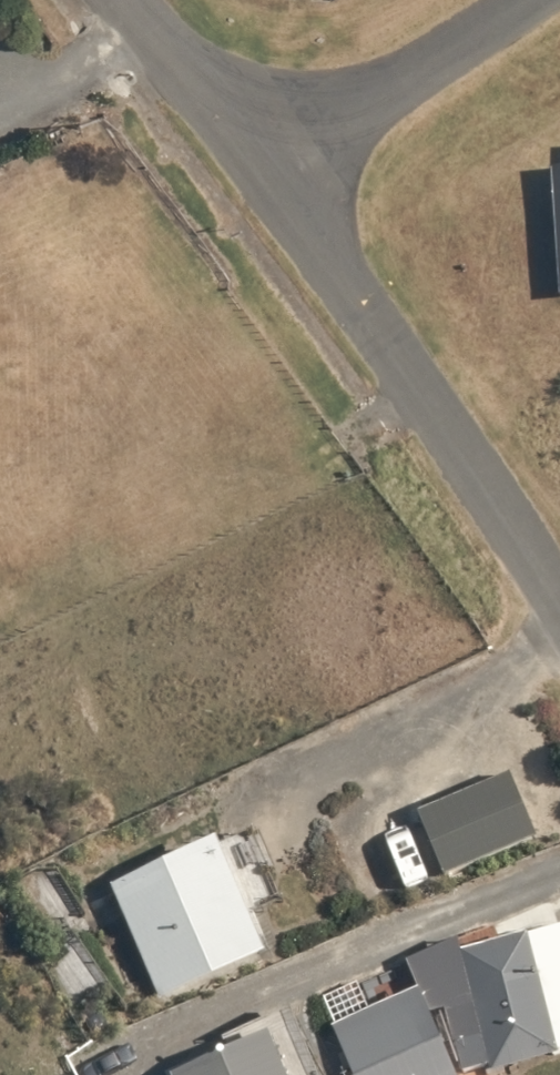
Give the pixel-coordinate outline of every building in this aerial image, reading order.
[(540,839),(511,776),(419,816),(447,878),(540,839)] [(268,956),(219,844),(112,888),(114,892),(88,903),(99,926),(125,915),(163,1002),(268,956)] [(534,934),(533,931),(462,949),(475,1001),(447,1009),(463,1074),(492,1067),(494,1074),(559,1057),(559,927),(534,934)] [(423,989),(334,1029),(353,1074),(460,1074),(423,989)] [(276,1032),(175,1074),(176,1074),(293,1074),(276,1032)]
